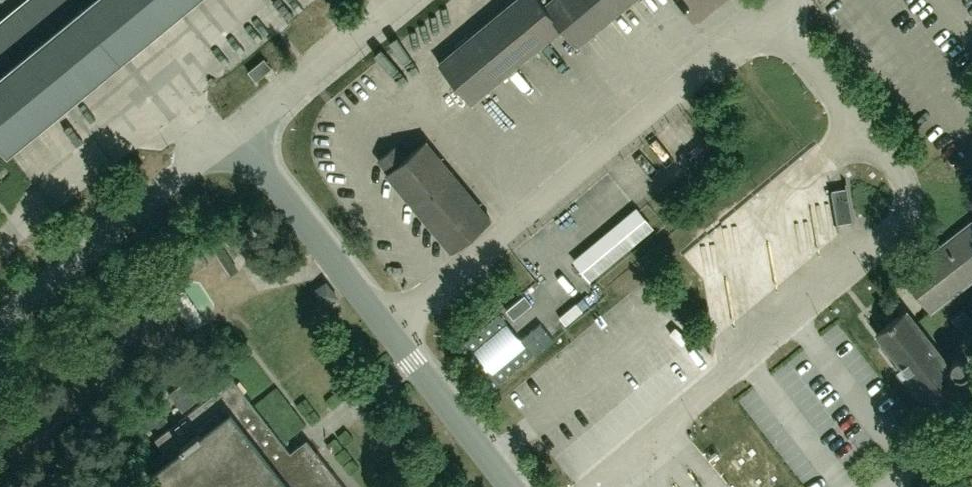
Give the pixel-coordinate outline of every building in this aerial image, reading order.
[(0,20),(0,140),(8,149),(27,133),(29,135),(30,133),(29,132),(46,118),(47,120),(49,118),(48,117),(65,103),(66,104),(67,103),(66,101),(83,87),(84,89),(86,88),(85,86),(102,72),(103,74),(105,72),(103,71),(121,56),(122,58),(124,56),(123,55),(139,42),(140,43),(142,42),(141,40),(158,26),(159,27),(161,26),(160,25),(177,11),(178,12),(180,11),(179,9),(190,0),(25,0),(0,20)] [(438,64),(471,102),(561,28),(575,45),(630,0),(515,0),(438,64)] [(272,67),(264,58),(248,71),(255,81),(272,67)] [(491,219),(425,140),(405,156),(395,144),(378,158),(388,171),(386,173),(452,252),(491,219)] [(845,177),(844,177),(846,187),(832,190),(831,185),(830,185),(834,208),(838,230),(839,230),(838,224),(845,223),(852,222),(852,223),(853,223),(849,200),(845,177)] [(636,206),(571,258),(589,280),(654,227),(636,206)] [(931,310),(971,278),(971,221),(903,275),(931,310)] [(202,252),(188,262),(194,271),(208,262),(202,252)] [(326,280),(312,290),(325,307),(339,297),(326,280)] [(524,294),(507,309),(514,318),(532,303),(524,294)] [(913,320),(905,310),(900,314),(894,318),(891,321),(885,326),(882,328),(876,333),(884,344),(886,345),(894,356),(895,357),(896,359),(939,414),(968,392),(963,385),(955,375),(957,374),(958,375),(960,375),(962,375),(963,374),(965,374),(966,373),(968,372),(969,370),(969,369),(970,367),(970,365),(970,364),(969,362),(969,361),(968,359),(967,358),(966,357),(964,356),(963,356),(962,355),(960,355),(959,355),(957,356),(956,356),(955,357),(954,357),(953,358),(952,360),(951,361),(950,363),(950,365),(950,366),(949,366),(913,320)] [(554,339),(540,323),(520,339),(499,313),(456,348),(492,391),(501,383),(501,382),(533,354),(534,355),(554,339)] [(205,399),(155,438),(171,458),(148,476),(156,486),(345,486),(316,450),(307,458),(298,445),(290,451),(233,377),(208,397),(191,375),(168,393),(182,411),(202,395),(205,399)]
